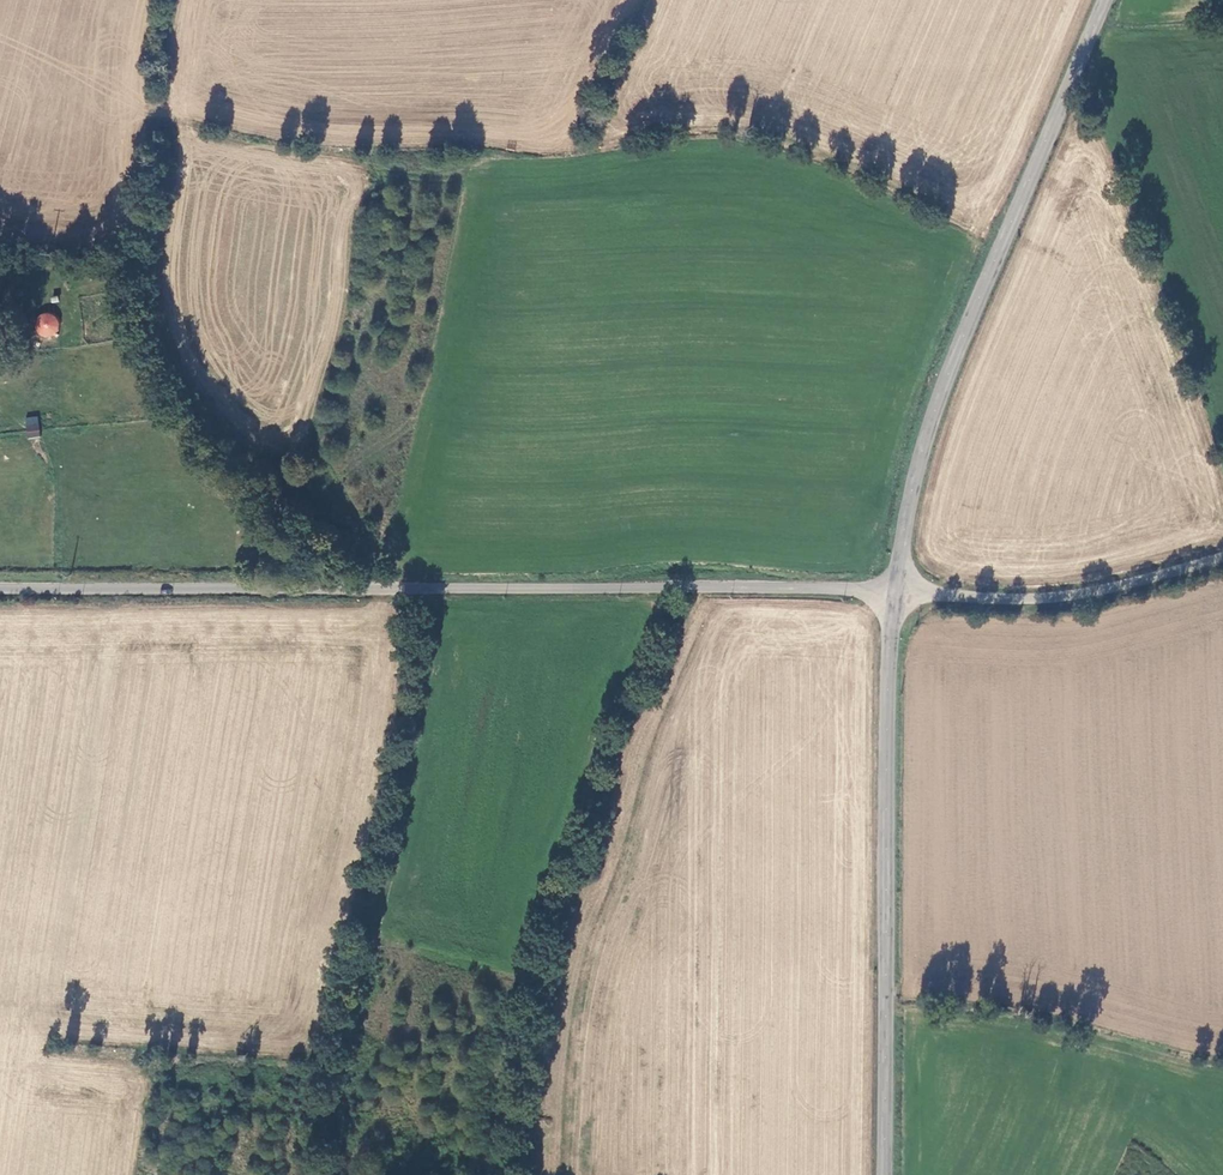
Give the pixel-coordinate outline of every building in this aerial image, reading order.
[(58,336),(57,314),(35,315),(36,337),(58,336)] [(25,418),(27,438),(40,436),(37,416),(25,418)]
